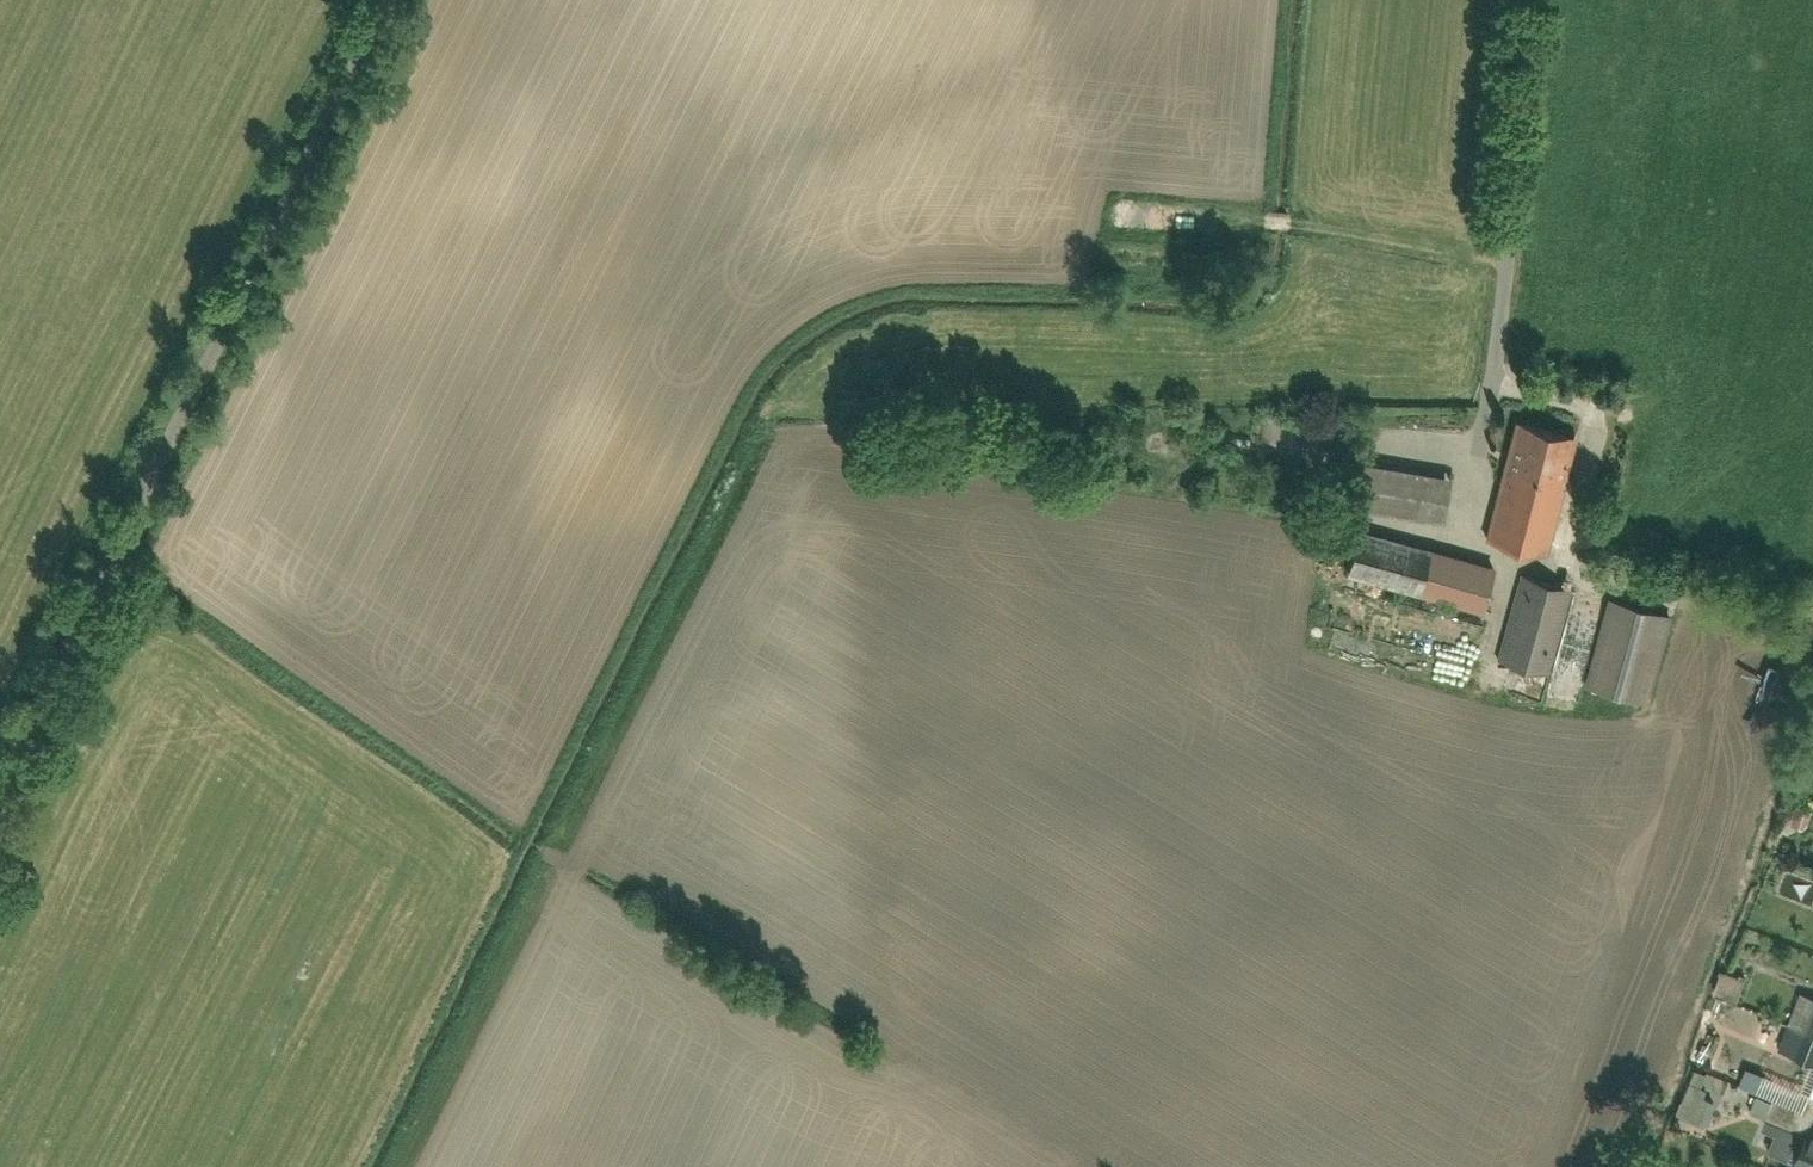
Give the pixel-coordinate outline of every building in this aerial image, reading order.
[(1509,430),(1480,538),(1541,555),(1571,447),(1509,430)] [(1363,463),(1353,507),(1431,525),(1441,481),(1363,463)] [(1345,534),(1333,576),(1410,598),(1422,556),(1345,534)] [(1512,581),(1488,666),(1542,681),(1565,595),(1512,581)] [(1603,602),(1575,690),(1637,710),(1664,621),(1603,602)] [(1812,1067),(1812,1004),(1799,999),(1775,1058),(1811,1073),(1812,1067)] [(1769,1084),(1760,1103),(1791,1116),(1799,1097),(1769,1084)] [(1795,1130),(1783,1166),(1786,1166),(1812,1166),(1812,1136),(1795,1130)]
